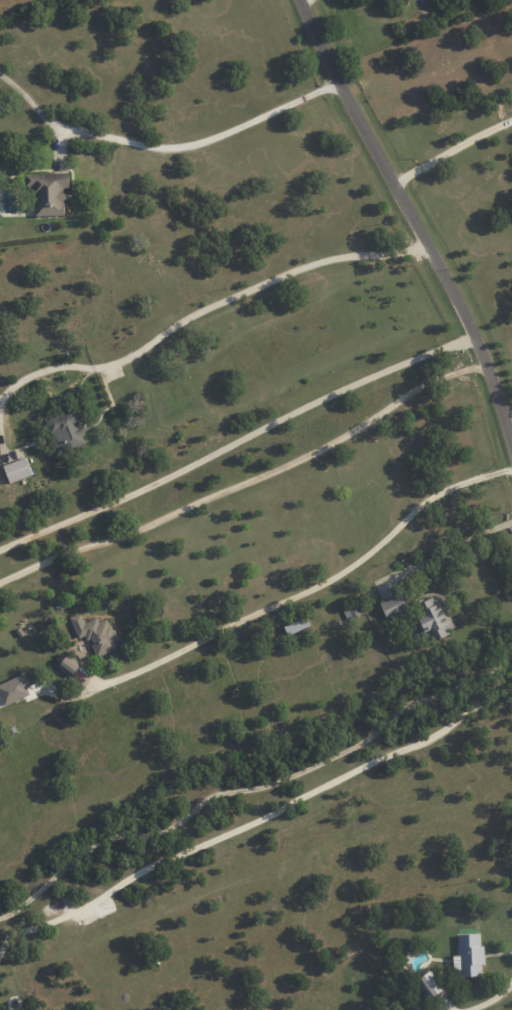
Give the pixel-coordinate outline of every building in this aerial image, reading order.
[(34,216),(64,215),(63,188),(68,188),(68,172),(26,174),(26,188),(33,188),(34,216)] [(45,419),(56,454),(86,444),(74,409),(45,419)] [(3,464),(8,482),(31,477),(27,458),(3,464)] [(407,610),(401,594),(379,602),(385,618),(407,610)] [(453,626),(439,595),(411,608),(427,642),(447,632),(446,629),(453,626)] [(69,617),(77,638),(86,635),(95,657),(115,649),(112,641),(116,639),(108,618),(98,622),(96,618),(84,623),(80,613),(69,617)] [(286,634),(309,627),(306,618),(283,625),(286,634)] [(71,677),(80,662),(65,654),(57,669),(71,677)] [(31,692),(23,673),(0,684),(0,707),(31,692)] [(457,934),(458,955),(452,956),(452,970),(460,970),(460,977),(483,976),(482,944),(479,944),(479,934),(457,934)] [(417,978),(428,998),(442,991),(431,971),(417,978)]
